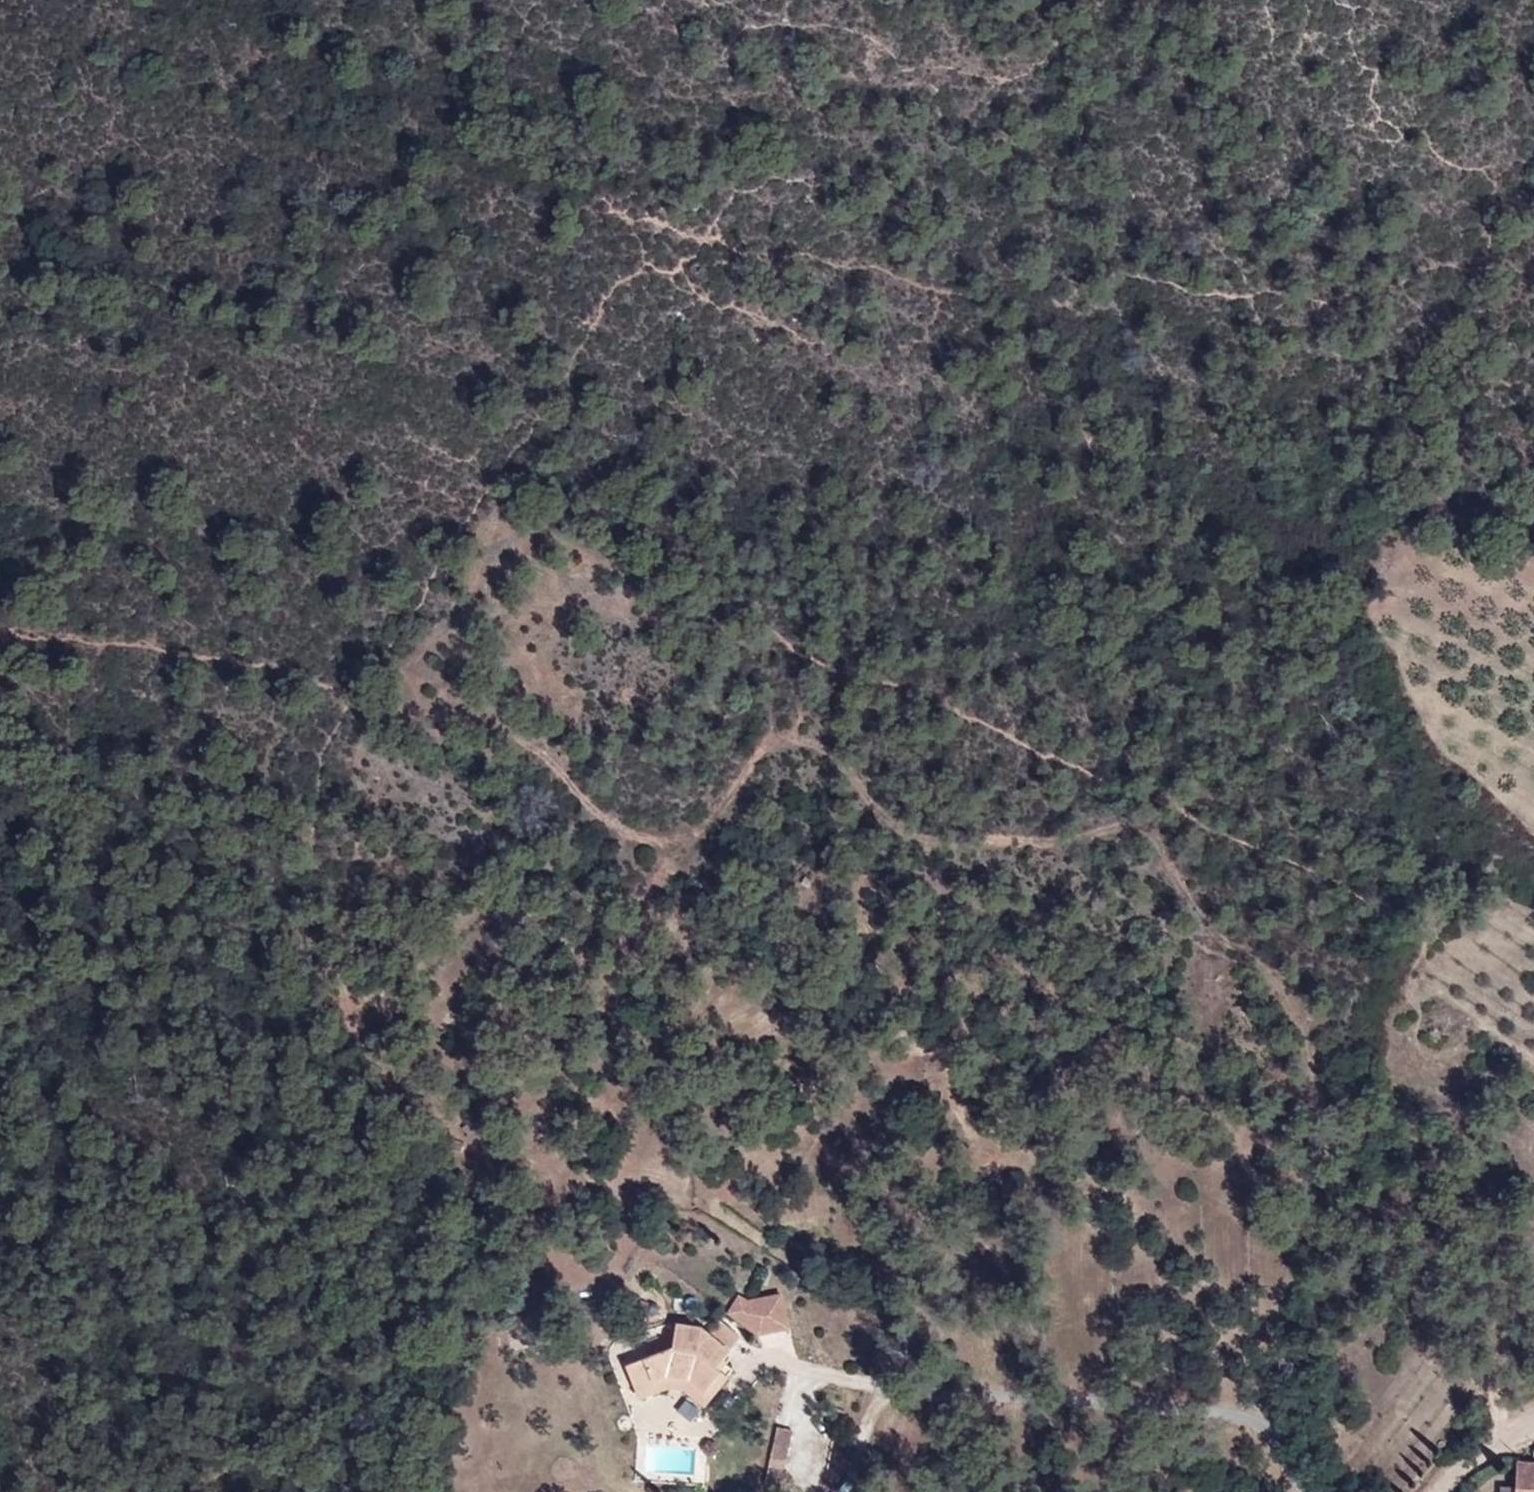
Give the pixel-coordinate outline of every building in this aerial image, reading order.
[(964,1129),(950,1122),(946,1134),(960,1139),(964,1129)] [(790,1287),(734,1296),(739,1329),(795,1320),(790,1287)] [(607,1413),(623,1409),(620,1392),(638,1388),(671,1402),(685,1387),(680,1383),(704,1356),(688,1340),(678,1351),(663,1341),(645,1340),(637,1367),(596,1383),(607,1413)] [(620,1392),(623,1409),(636,1405),(673,1419),(694,1394),(685,1387),(671,1402),(638,1388),(620,1392)] [(1519,1476),(1513,1469),(1478,1469),(1478,1491),(1533,1491),(1533,1475),(1519,1476)]
